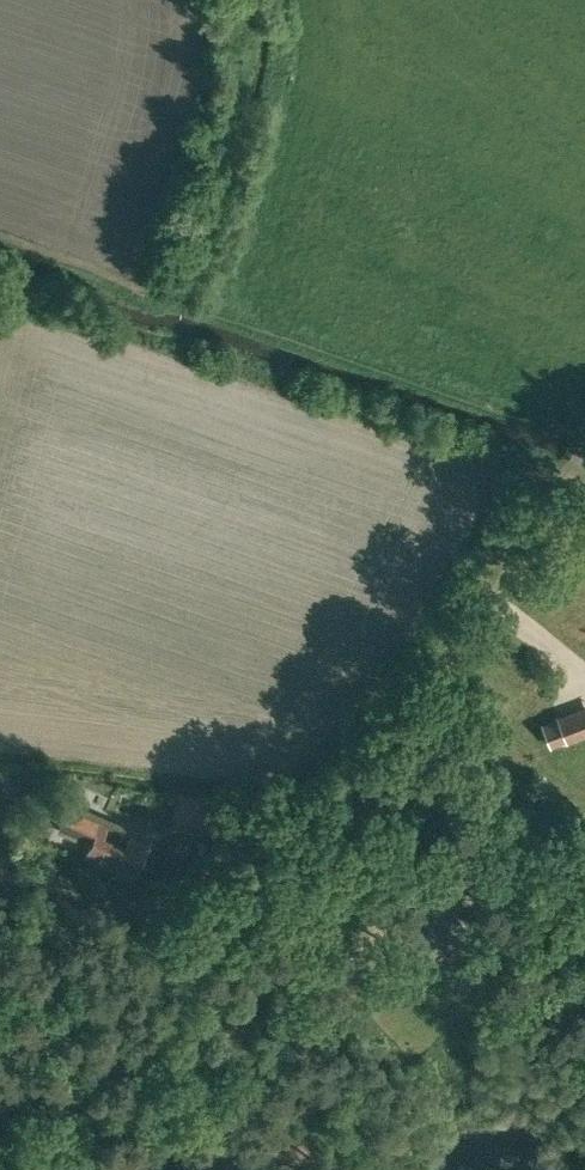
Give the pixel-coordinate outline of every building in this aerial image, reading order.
[(567,739),(578,735),(570,712),(558,716),(567,739)] [(230,798),(175,790),(170,825),(225,833),(230,798)] [(60,827),(92,841),(86,854),(132,874),(148,836),(70,803),(60,827)] [(433,880),(445,870),(433,855),(433,856),(421,865),(433,880)] [(435,893),(397,924),(413,943),(431,928),(447,947),(466,931),(435,893)] [(336,946),(328,937),(316,948),(323,957),(336,946)]
